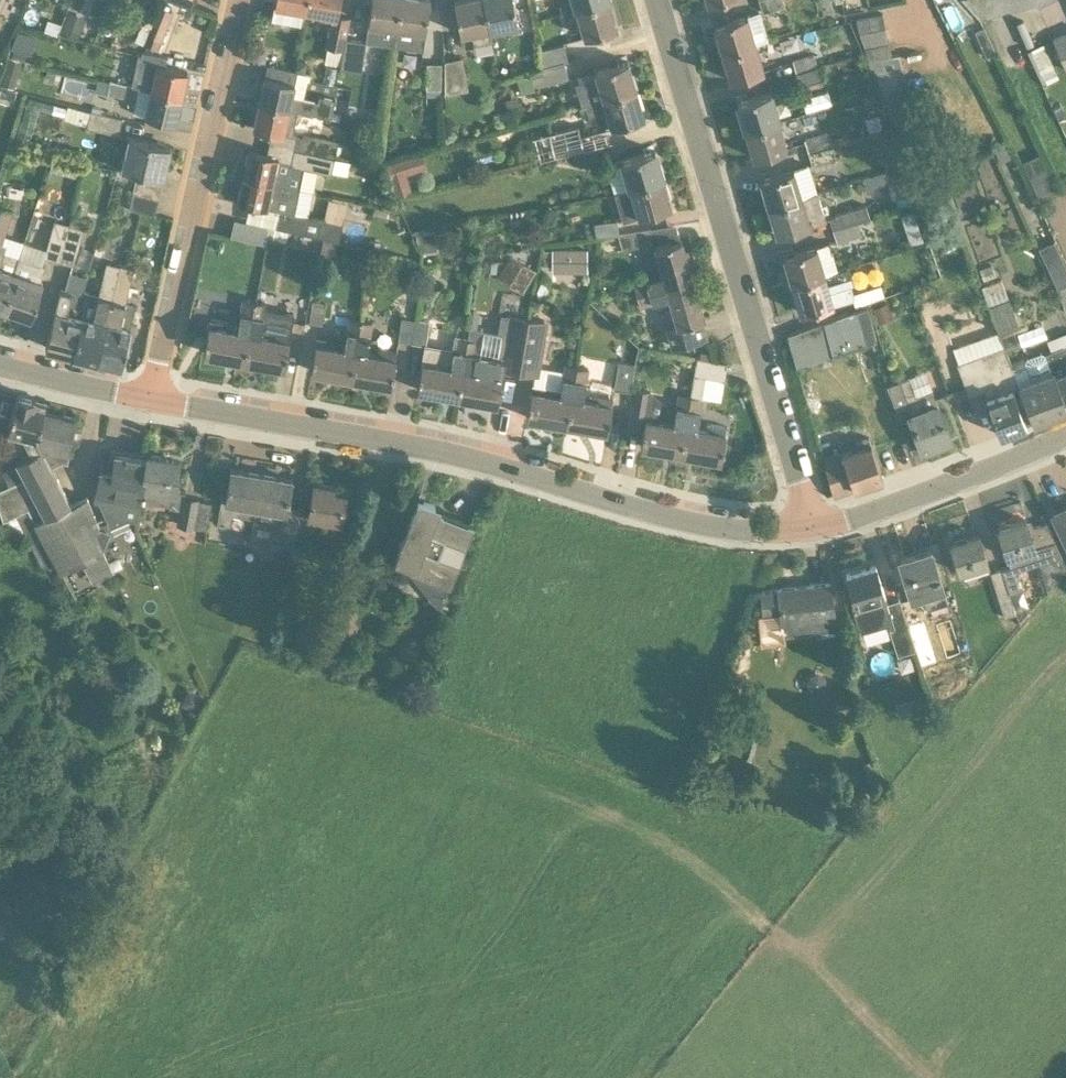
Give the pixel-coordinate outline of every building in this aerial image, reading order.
[(308,0),(274,0),(271,19),(302,24),(304,10),(306,10),(308,0)] [(306,10),(332,15),(326,47),(344,50),(350,17),(337,14),(340,0),(308,0),(306,10)] [(400,0),(370,0),(366,38),(394,42),(396,29),(400,0)] [(394,42),(424,46),(429,0),(400,0),(396,29),(394,42)] [(489,30),(483,0),(453,0),(460,36),(471,33),(473,44),(491,40),(489,30)] [(489,30),(518,24),(513,0),(483,0),(489,30)] [(607,0),(573,0),(575,9),(607,0)] [(575,9),(584,37),(617,27),(609,0),(607,0),(575,9)] [(759,0),(763,13),(784,6),(782,0),(761,0),(759,0)] [(158,51),(173,12),(164,8),(149,47),(158,51)] [(84,35),(91,15),(75,9),(67,29),(84,35)] [(723,53),(757,42),(769,39),(761,12),(749,15),(715,25),(723,53)] [(859,31),(885,26),(882,14),(856,19),(859,31)] [(864,47),(888,41),(885,26),(859,31),(859,33),(864,47)] [(30,57),(37,39),(17,31),(11,49),(14,51),(26,55),(30,57)] [(1052,37),(1065,70),(1065,31),(1052,37)] [(362,66),(366,40),(350,38),(347,64),(362,66)] [(868,60),(891,55),(888,41),(864,47),(868,60)] [(757,42),(723,53),(731,81),(765,71),(757,42)] [(542,66),(568,59),(564,44),(538,51),(542,66)] [(151,88),(182,96),(187,72),(162,67),(164,56),(140,50),(133,84),(151,88)] [(24,60),(26,55),(14,51),(12,56),(24,60)] [(797,74),(818,68),(814,54),(793,60),(797,74)] [(891,55),(868,60),(873,75),(902,68),(899,54),(891,55)] [(444,94),(468,89),(462,57),(445,61),(444,94)] [(308,62),(296,59),(294,70),(305,72),(308,62)] [(584,105),(636,90),(627,61),(577,76),(579,81),(574,83),(581,105),(584,104),(584,105)] [(563,62),(530,71),(534,88),(568,79),(563,62)] [(259,102),(297,112),(297,111),(314,115),(331,119),(335,100),(319,96),(319,102),(292,97),(298,71),(267,64),(259,102)] [(441,90),(441,64),(426,64),(426,90),(441,90)] [(818,68),(797,74),(800,86),(822,79),(819,67),(818,68)] [(902,68),(873,75),(878,89),(906,83),(902,68)] [(16,77),(4,74),(1,83),(14,87),(16,77)] [(124,99),(127,83),(109,79),(106,95),(124,99)] [(906,83),(878,89),(883,104),(909,98),(906,83)] [(176,123),(182,96),(151,88),(145,117),(176,123)] [(636,90),(584,105),(590,122),(602,118),(605,128),(644,116),(636,90)] [(745,130),(780,120),(771,91),(737,102),(745,130)] [(85,126),(90,112),(68,105),(67,108),(41,100),(28,96),(16,138),(29,142),(39,108),(64,116),(63,120),(85,126)] [(253,129),(284,136),(284,133),(292,135),(295,123),(297,112),(259,102),(253,129)] [(90,111),(86,127),(97,130),(118,135),(122,118),(101,113),(90,111)] [(780,120),(745,130),(754,158),(789,148),(780,120)] [(574,154),(585,151),(578,123),(547,132),(554,159),(574,154)] [(809,154),(833,146),(829,133),(805,141),(809,154)] [(969,144),(964,133),(947,141),(952,152),(969,144)] [(297,136),(294,149),(334,158),(338,141),(303,134),(302,137),(297,136)] [(163,179),(163,178),(170,146),(128,137),(121,169),(163,179)] [(361,139),(348,137),(346,149),(358,151),(361,139)] [(585,151),(574,154),(578,168),(601,162),(597,148),(585,151)] [(294,149),(291,161),(291,165),(303,168),(331,174),(331,171),(334,158),(294,149)] [(286,185),(291,165),(291,161),(280,159),(280,157),(248,150),(242,176),(300,189),(300,188),(286,185)] [(614,193),(663,179),(654,150),(620,160),(628,188),(614,192),(614,193)] [(50,170),(63,174),(66,163),(53,159),(50,170)] [(1040,200),(1057,192),(1046,167),(1029,175),(1040,200)] [(803,197),(802,197),(794,169),(760,180),(769,207),(803,197)] [(294,214),(300,189),(242,176),(237,202),(280,211),(276,228),(301,234),(320,238),(339,242),(342,224),(294,214)] [(133,193),(158,199),(162,183),(136,178),(133,193)] [(663,179),(614,193),(622,220),(671,206),(663,179)] [(893,182),(898,196),(905,194),(900,179),(893,182)] [(386,191),(376,189),(373,201),(383,203),(386,191)] [(803,197),(769,207),(777,235),(827,220),(818,192),(802,197),(803,197)] [(155,216),(158,199),(133,193),(129,210),(155,216)] [(58,204),(45,258),(59,259),(70,216),(72,207),(58,204)] [(74,216),(80,218),(84,206),(77,205),(74,216)] [(834,229),(858,222),(870,218),(866,205),(835,214),(836,217),(831,219),(834,229)] [(20,257),(2,252),(5,244),(2,244),(12,212),(3,209),(0,208),(0,311),(2,312),(15,271),(20,257)] [(70,216),(59,259),(73,265),(85,219),(80,218),(74,216),(70,216)] [(596,236),(619,232),(617,219),(594,223),(596,236)] [(858,222),(834,229),(838,242),(862,234),(858,222)] [(636,295),(692,280),(681,240),(656,247),(650,227),(618,233),(622,250),(642,245),(649,269),(658,267),(661,275),(646,280),(645,279),(633,283),(636,295)] [(270,228),(268,237),(278,239),(280,230),(270,228)] [(435,229),(418,232),(418,233),(415,234),(424,254),(438,252),(435,229)] [(334,258),(337,242),(322,239),(320,256),(334,258)] [(1065,284),(1065,267),(1054,241),(1039,248),(1057,288),(1065,284)] [(792,284),(826,274),(818,246),(784,256),(792,284)] [(586,272),(586,248),(551,248),(543,249),(543,266),(551,266),(551,272),(586,272)] [(15,271),(2,312),(16,316),(17,312),(32,317),(44,280),(42,280),(47,266),(20,257),(15,271)] [(98,360),(120,265),(106,262),(98,294),(90,292),(75,355),(98,360)] [(120,265),(98,360),(122,366),(136,306),(126,303),(134,269),(120,265)] [(826,274),(792,284),(800,312),(854,296),(851,283),(846,268),(826,274)] [(75,355),(90,292),(84,291),(87,277),(70,273),(65,289),(60,288),(55,308),(46,348),(75,355)] [(692,280),(636,295),(639,307),(652,304),(652,303),(667,299),(670,308),(663,310),(668,328),(667,328),(672,347),(706,337),(701,319),(703,318),(692,280)] [(253,301),(245,360),(284,367),(290,332),(269,330),(268,334),(261,333),(266,303),(265,303),(267,294),(257,292),(256,302),(253,301)] [(998,331),(1019,324),(1009,298),(988,306),(998,331)] [(245,360),(253,301),(242,299),(237,329),(228,327),(229,323),(209,320),(203,353),(245,360)] [(322,325),(326,303),(312,301),(309,323),(322,325)] [(873,307),(880,323),(893,317),(886,302),(873,307)] [(824,357),(877,338),(866,307),(787,335),(797,367),(811,362),(824,357)] [(518,372),(527,318),(506,314),(499,357),(477,354),(479,341),(467,339),(458,396),(498,403),(503,370),(518,372)] [(411,343),(415,319),(402,317),(398,341),(411,343)] [(351,378),(361,320),(348,318),(343,347),(337,346),(338,341),(315,337),(310,371),(351,378)] [(536,367),(544,320),(527,318),(518,372),(533,375),(535,375),(536,367)] [(415,319),(411,343),(425,345),(429,321),(415,319)] [(361,320),(351,378),(391,385),(396,351),(377,348),(376,353),(368,352),(369,335),(370,335),(373,322),(361,320)] [(1005,351),(1019,345),(1013,331),(1000,337),(1003,347),(1005,351)] [(458,396),(467,339),(454,337),(452,350),(424,345),(416,390),(458,396)] [(1000,435),(1034,422),(1010,364),(1005,351),(1003,347),(972,358),(984,390),(1000,435)] [(1065,398),(1065,348),(1047,356),(1047,358),(1065,398)] [(1024,357),(1010,364),(1034,422),(1065,410),(1065,398),(1047,358),(1045,354),(1041,353),(1027,358),(1025,361),(1024,357)] [(710,360),(699,359),(696,358),(690,395),(689,395),(679,453),(720,460),(725,433),(697,429),(706,377),(723,380),(726,363),(710,360)] [(968,396),(984,390),(972,358),(957,364),(968,396)] [(630,392),(635,365),(617,362),(613,389),(630,392)] [(559,394),(550,392),(531,389),(526,417),(567,424),(576,367),(564,365),(559,394)] [(576,367),(567,424),(607,431),(613,398),(593,395),(592,399),(583,398),(588,369),(576,367)] [(953,441),(926,370),(887,385),(898,410),(907,406),(910,411),(906,412),(912,430),(905,433),(912,453),(920,450),(921,453),(953,441)] [(679,453),(689,395),(678,393),(673,425),(663,423),(665,417),(646,413),(649,392),(634,389),(628,429),(642,431),(640,446),(679,453)] [(36,440),(44,411),(46,404),(36,402),(37,399),(18,395),(16,403),(8,433),(24,437),(21,448),(25,456),(40,449),(36,440)] [(9,486),(0,490),(0,510),(4,522),(14,515),(28,508),(56,560),(62,571),(92,556),(104,577),(114,572),(104,551),(104,549),(96,531),(100,529),(88,497),(72,505),(53,468),(63,462),(69,463),(74,441),(70,440),(76,418),(44,411),(36,440),(40,449),(25,456),(16,461),(19,466),(17,467),(24,479),(9,486)] [(833,495),(883,477),(870,437),(855,442),(858,449),(822,462),(833,495)] [(114,456),(112,470),(99,469),(95,501),(98,501),(110,527),(130,520),(138,521),(141,500),(142,490),(140,490),(145,461),(114,456)] [(142,490),(141,500),(169,504),(169,509),(179,510),(177,526),(207,529),(210,503),(199,502),(199,499),(186,497),(186,493),(173,491),(177,460),(145,457),(145,461),(140,490),(142,490)] [(3,472),(9,486),(24,479),(17,467),(3,472)] [(253,519),(260,474),(230,469),(221,524),(231,526),(232,515),(253,519)] [(294,541),(299,509),(289,507),(293,479),(260,474),(253,519),(251,534),(294,541)] [(299,509),(294,541),(295,541),(297,530),(341,537),(343,523),(349,524),(352,507),(344,506),(346,493),(333,491),(333,486),(313,483),(307,516),(299,515),(300,509),(299,509)] [(437,514),(440,506),(418,500),(393,568),(450,589),(473,528),(437,514)] [(42,567),(56,560),(28,508),(14,515),(24,532),(42,567)] [(1052,515),(1065,544),(1065,509),(1052,515)] [(1010,595),(1023,590),(1017,571),(1047,562),(1054,585),(1065,574),(1065,568),(1061,558),(1049,529),(1030,535),(1026,521),(998,529),(1010,567),(1002,570),(1010,595)] [(960,575),(988,566),(979,535),(950,544),(960,575)] [(900,602),(906,620),(923,615),(918,600),(944,592),(931,550),(899,560),(911,599),(900,602)] [(906,620),(900,602),(900,600),(886,604),(875,567),(846,576),(856,609),(857,609),(862,623),(891,615),(895,628),(889,630),(898,658),(916,653),(906,620)] [(1016,615),(1010,595),(1002,570),(990,573),(1004,619),(1016,615)] [(835,632),(830,585),(761,593),(763,615),(780,613),(783,639),(835,632)] [(366,659),(352,660),(353,675),(367,674),(366,659)] [(188,689),(180,704),(196,712),(204,697),(188,689)] [(870,803),(871,787),(857,786),(856,802),(870,803)] [(0,920),(0,939),(16,931),(8,915),(0,920)]
